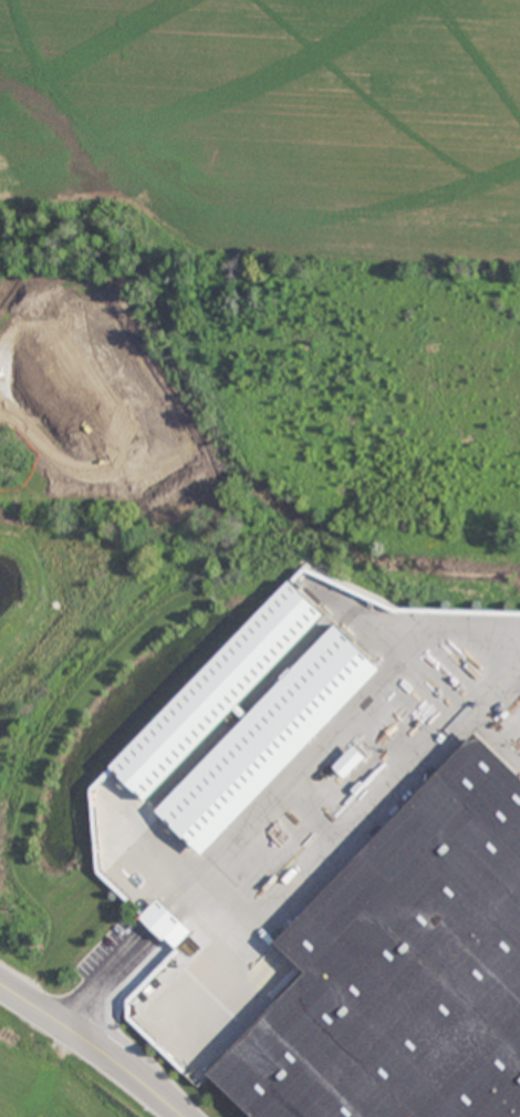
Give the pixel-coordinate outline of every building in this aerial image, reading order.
[(384,670),(337,625),(158,813),(205,857),(384,670)] [(472,733),(270,942),(300,971),(198,1076),(240,1116),(519,1116),(519,779),(472,733)] [(184,923),(161,901),(143,919),(165,942),(184,923)]
